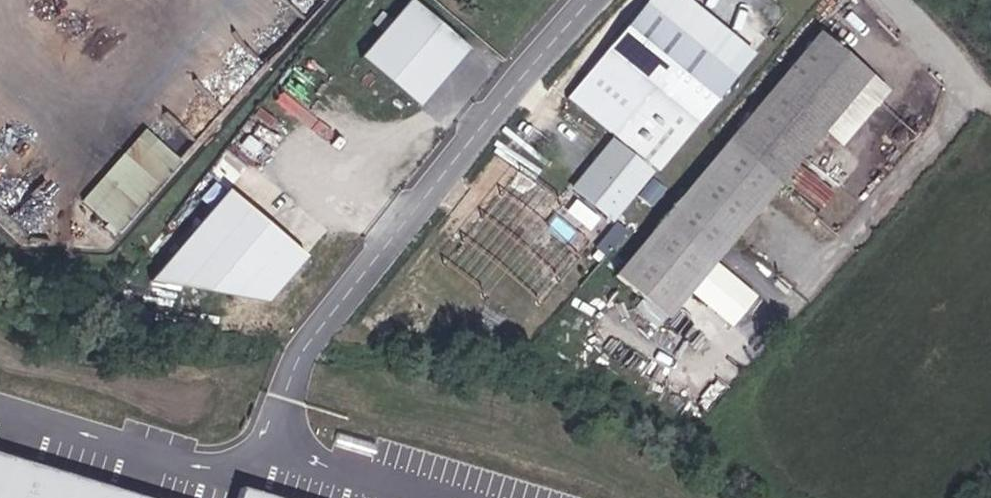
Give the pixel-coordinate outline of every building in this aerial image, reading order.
[(415,0),(405,0),(359,53),(419,105),(470,48),(415,0)] [(657,172),(736,77),(647,3),(606,51),(648,86),(610,132),(657,172)] [(870,75),(820,33),(615,277),(665,319),(870,75)] [(568,97),(610,132),(648,86),(606,51),(568,97)] [(889,90),(870,75),(824,130),(843,145),(889,90)] [(87,201),(119,230),(184,159),(152,130),(87,201)] [(611,140),(571,187),(609,218),(648,172),(611,140)] [(795,171),(785,183),(820,210),(829,197),(795,171)] [(303,259),(226,193),(149,282),(265,303),(303,259)] [(0,449),(0,497),(162,497),(0,449)] [(248,490),(246,497),(276,497),(248,490)]
